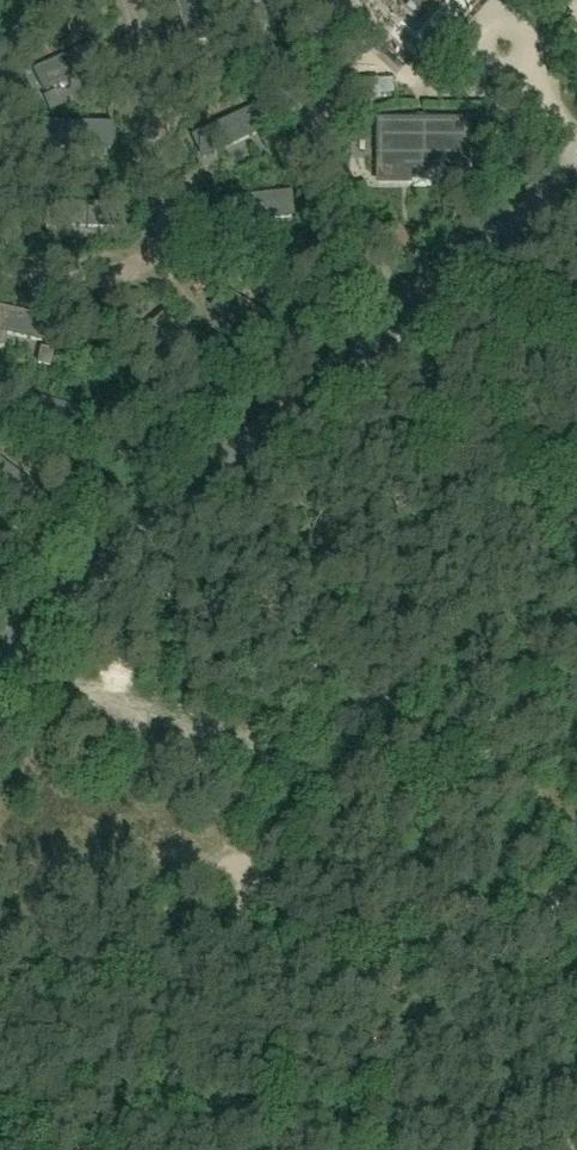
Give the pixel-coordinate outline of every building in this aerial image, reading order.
[(179,16),(185,43),(185,44),(209,38),(200,0),(175,0),(179,16)] [(416,12),(428,0),(403,0),(416,12)] [(90,45),(34,71),(44,93),(80,77),(100,67),(101,67),(90,45)] [(55,92),(44,97),(50,111),(61,106),(55,92)] [(254,107),(202,132),(213,154),(265,129),(254,107)] [(468,168),(469,120),(376,119),(375,167),(378,167),(378,182),(408,182),(408,167),(421,167),(421,168),(468,168)] [(43,122),(42,147),(100,149),(101,124),(43,122)] [(248,187),(273,169),(262,153),(237,171),(248,187)] [(291,193),(234,199),(237,224),(294,217),(291,193)] [(55,204),(55,225),(87,227),(86,228),(88,228),(88,227),(114,228),(115,207),(121,207),(55,204)] [(5,334),(43,342),(49,319),(0,308),(0,332),(5,334)] [(40,348),(37,363),(49,366),(52,351),(40,348)]
